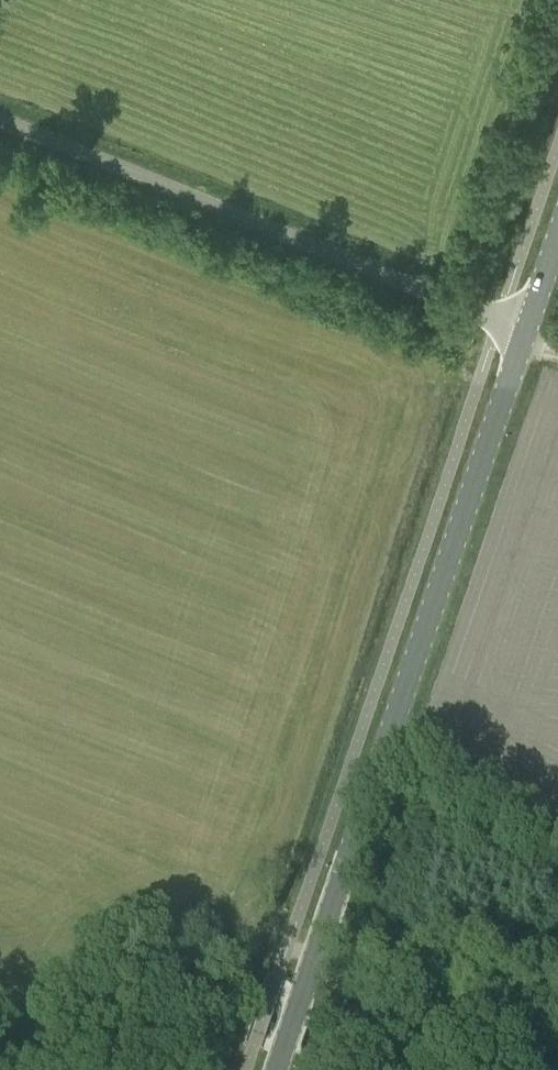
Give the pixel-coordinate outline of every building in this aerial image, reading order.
[(473,807),(470,817),(480,820),(483,810),(473,807)]
